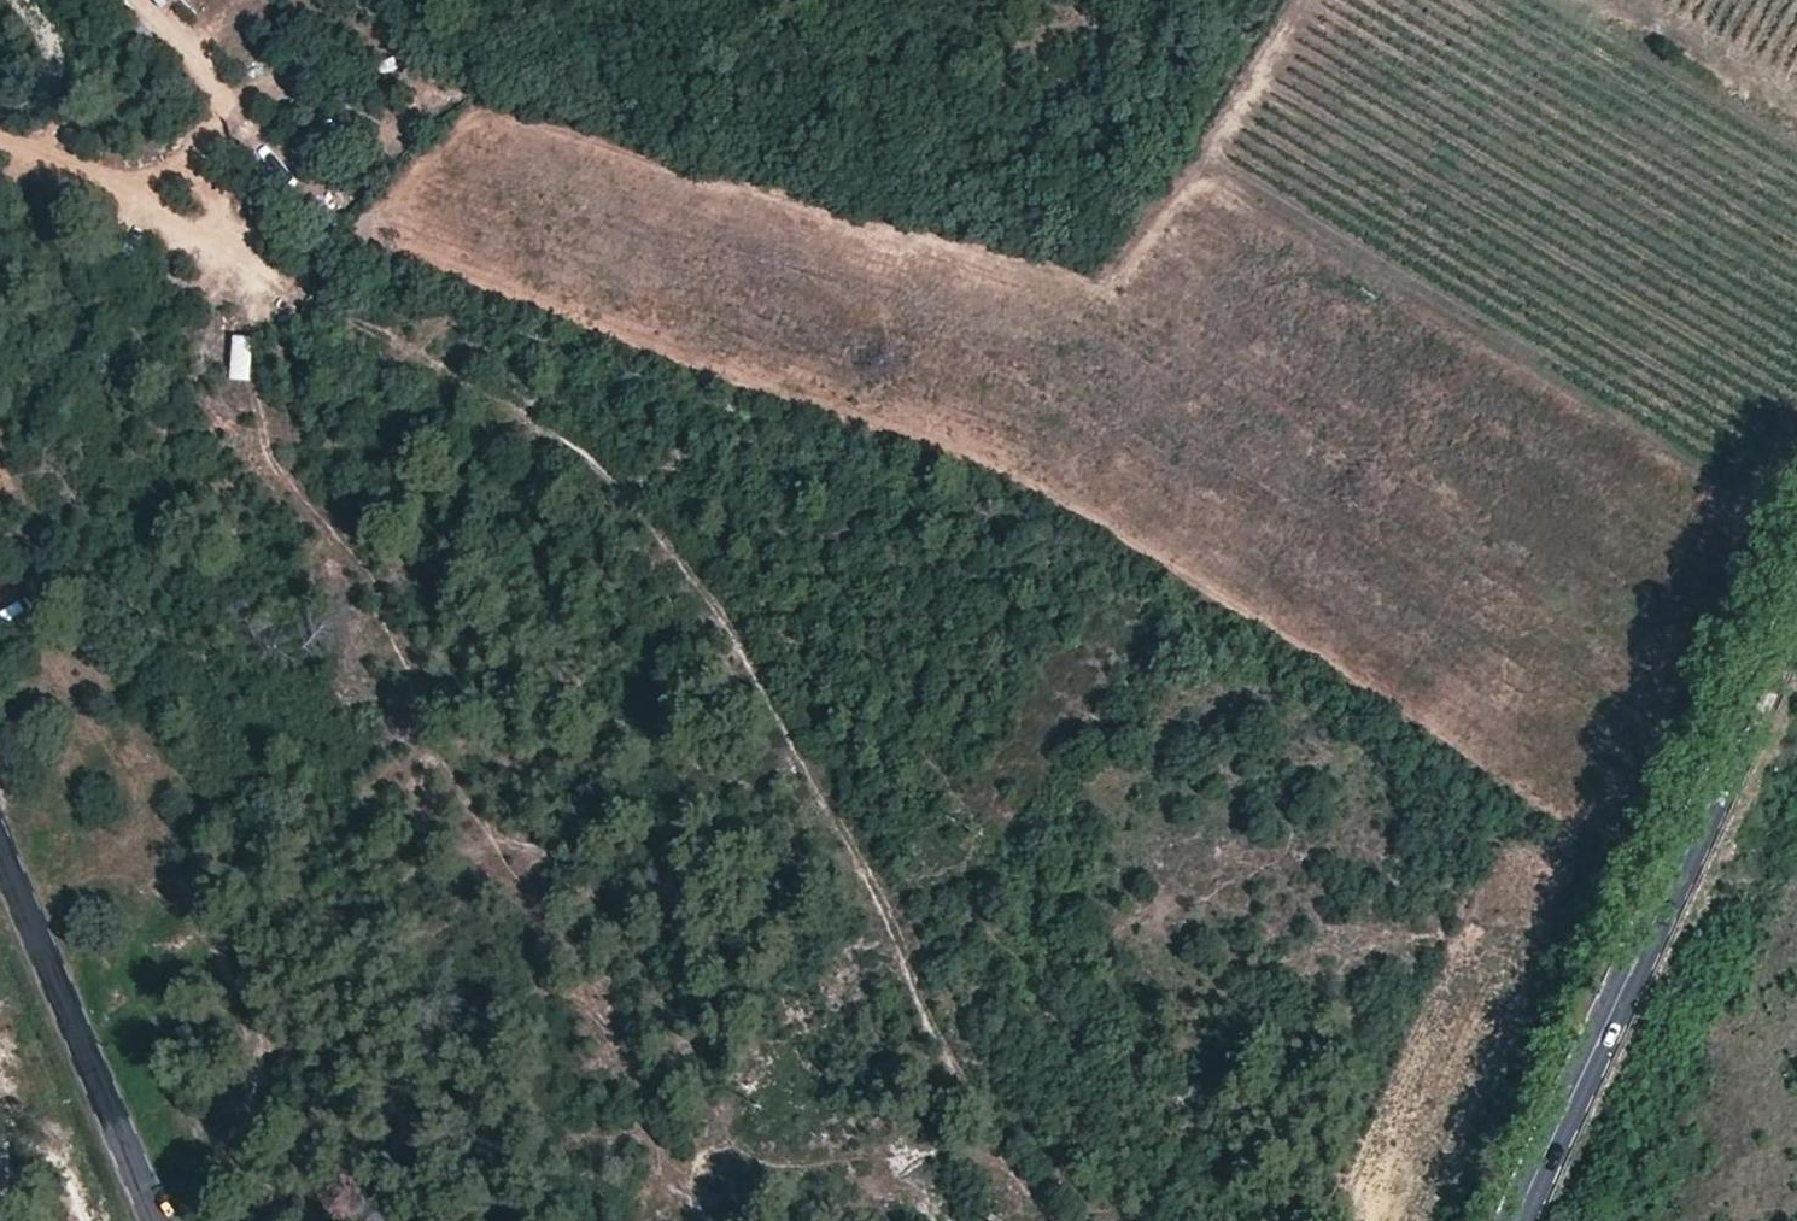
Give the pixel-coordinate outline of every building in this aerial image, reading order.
[(261,142),(247,154),(283,194),(297,181),(261,142)]
